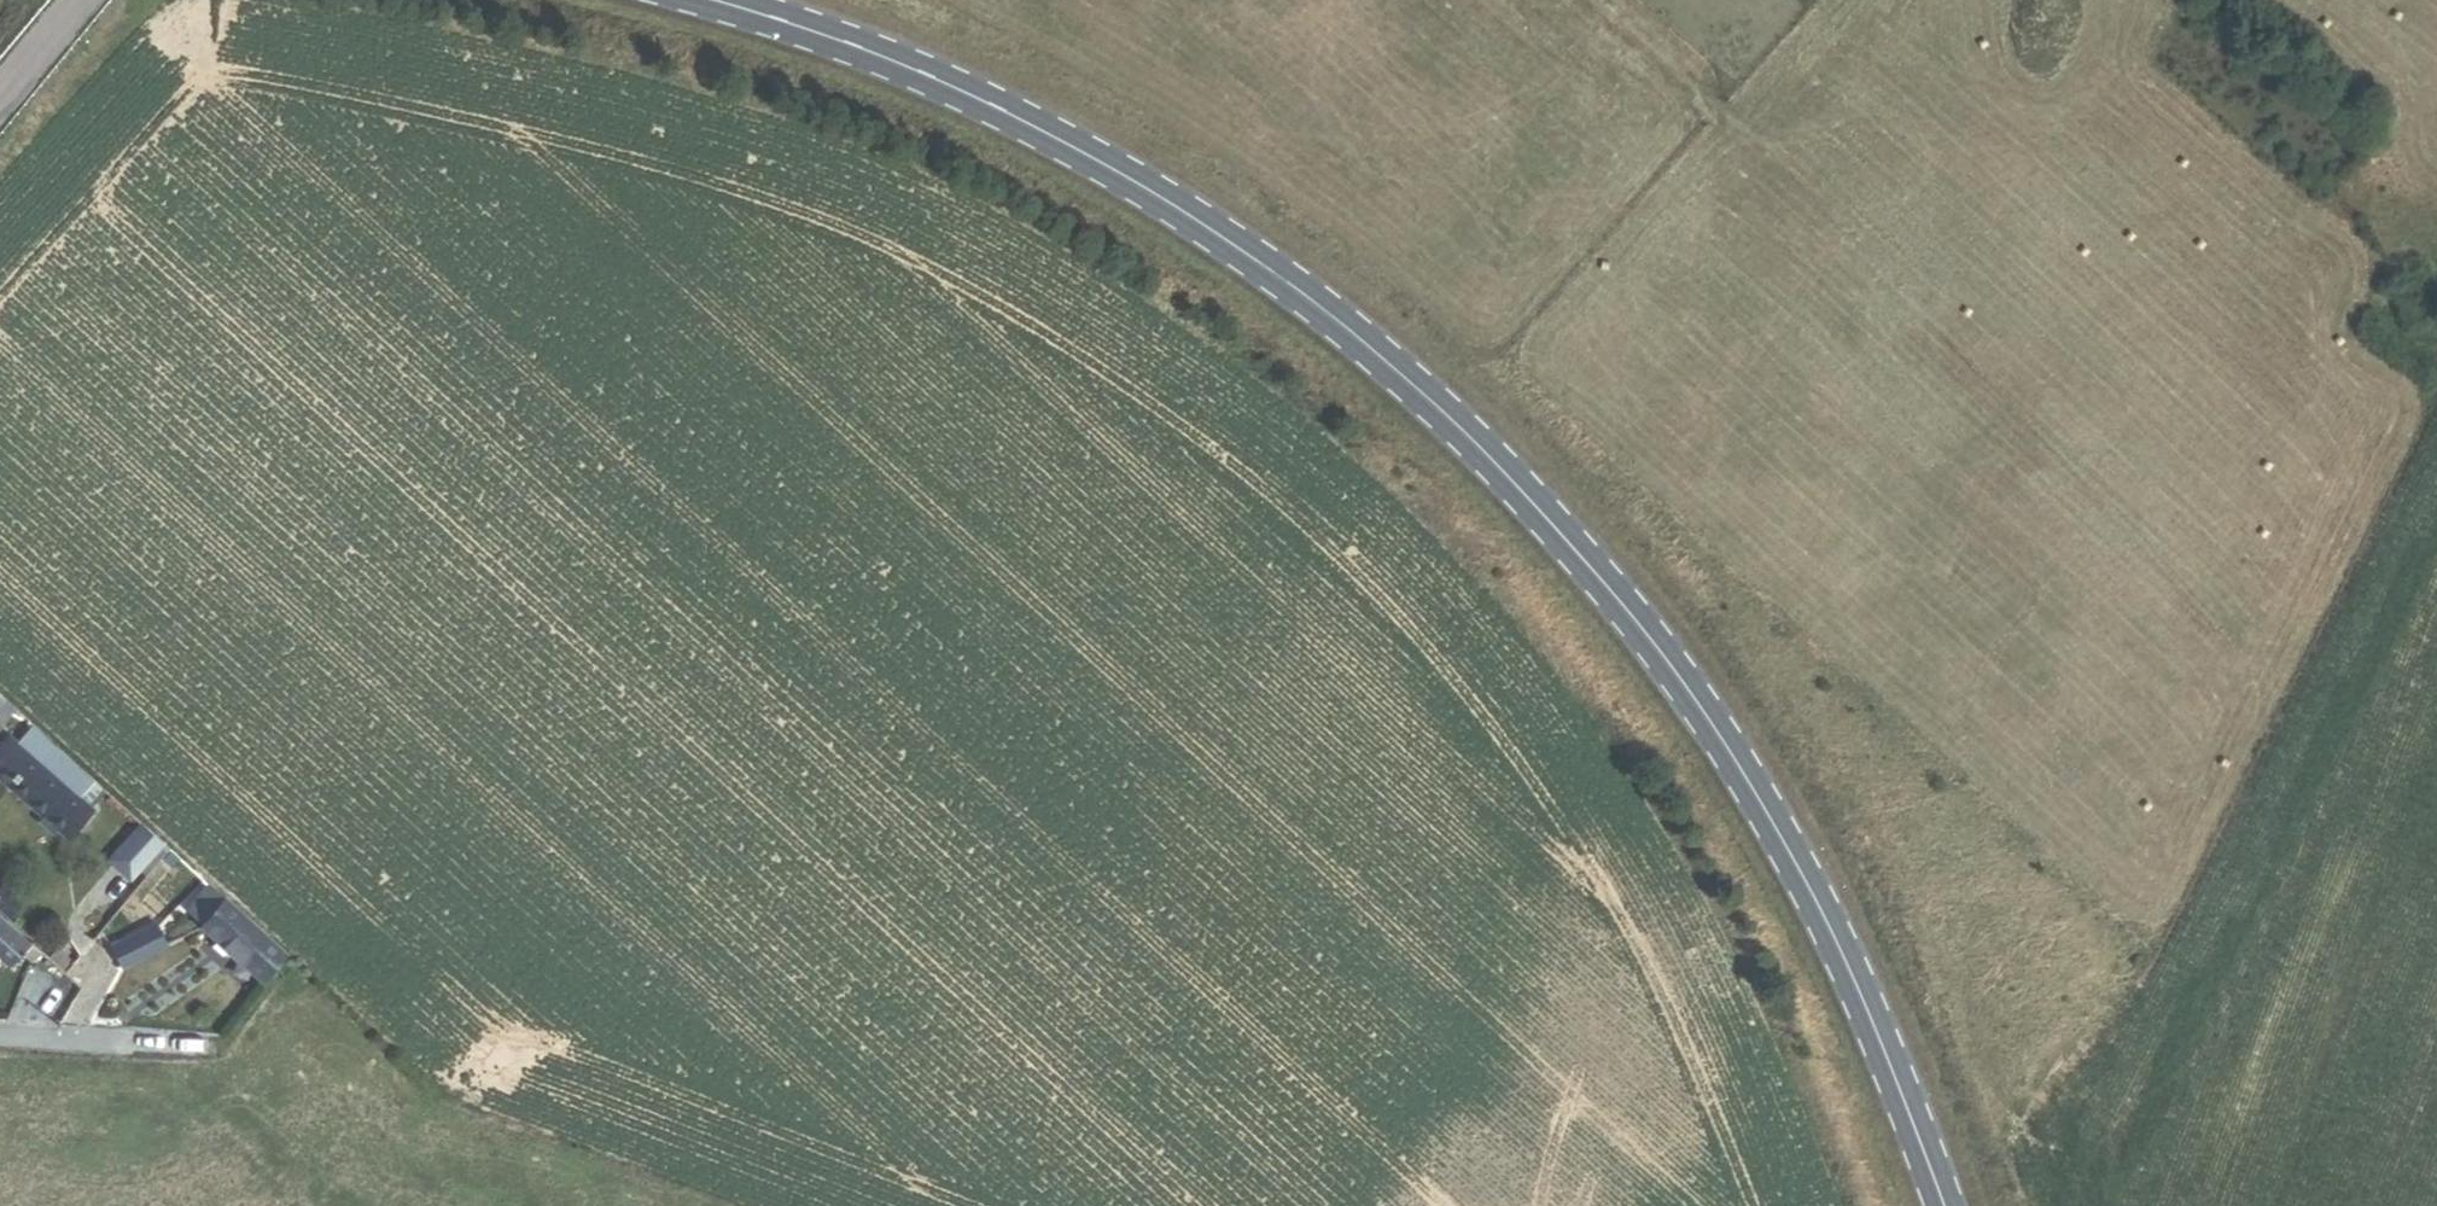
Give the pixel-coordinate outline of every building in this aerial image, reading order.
[(81,794),(91,784),(44,741),(35,751),(81,794)] [(87,815),(8,743),(0,751),(0,781),(65,840),(87,815)] [(167,852),(141,828),(113,860),(132,877),(137,872),(144,878),(167,852)] [(52,918),(7,878),(0,887),(0,920),(28,945),(52,918)] [(284,961),(205,892),(184,916),(212,940),(207,947),(216,955),(222,949),(263,984),(284,961)] [(0,920),(0,966),(5,971),(18,956),(27,964),(37,952),(28,945),(0,920)] [(107,949),(117,971),(166,949),(156,927),(107,949)]
